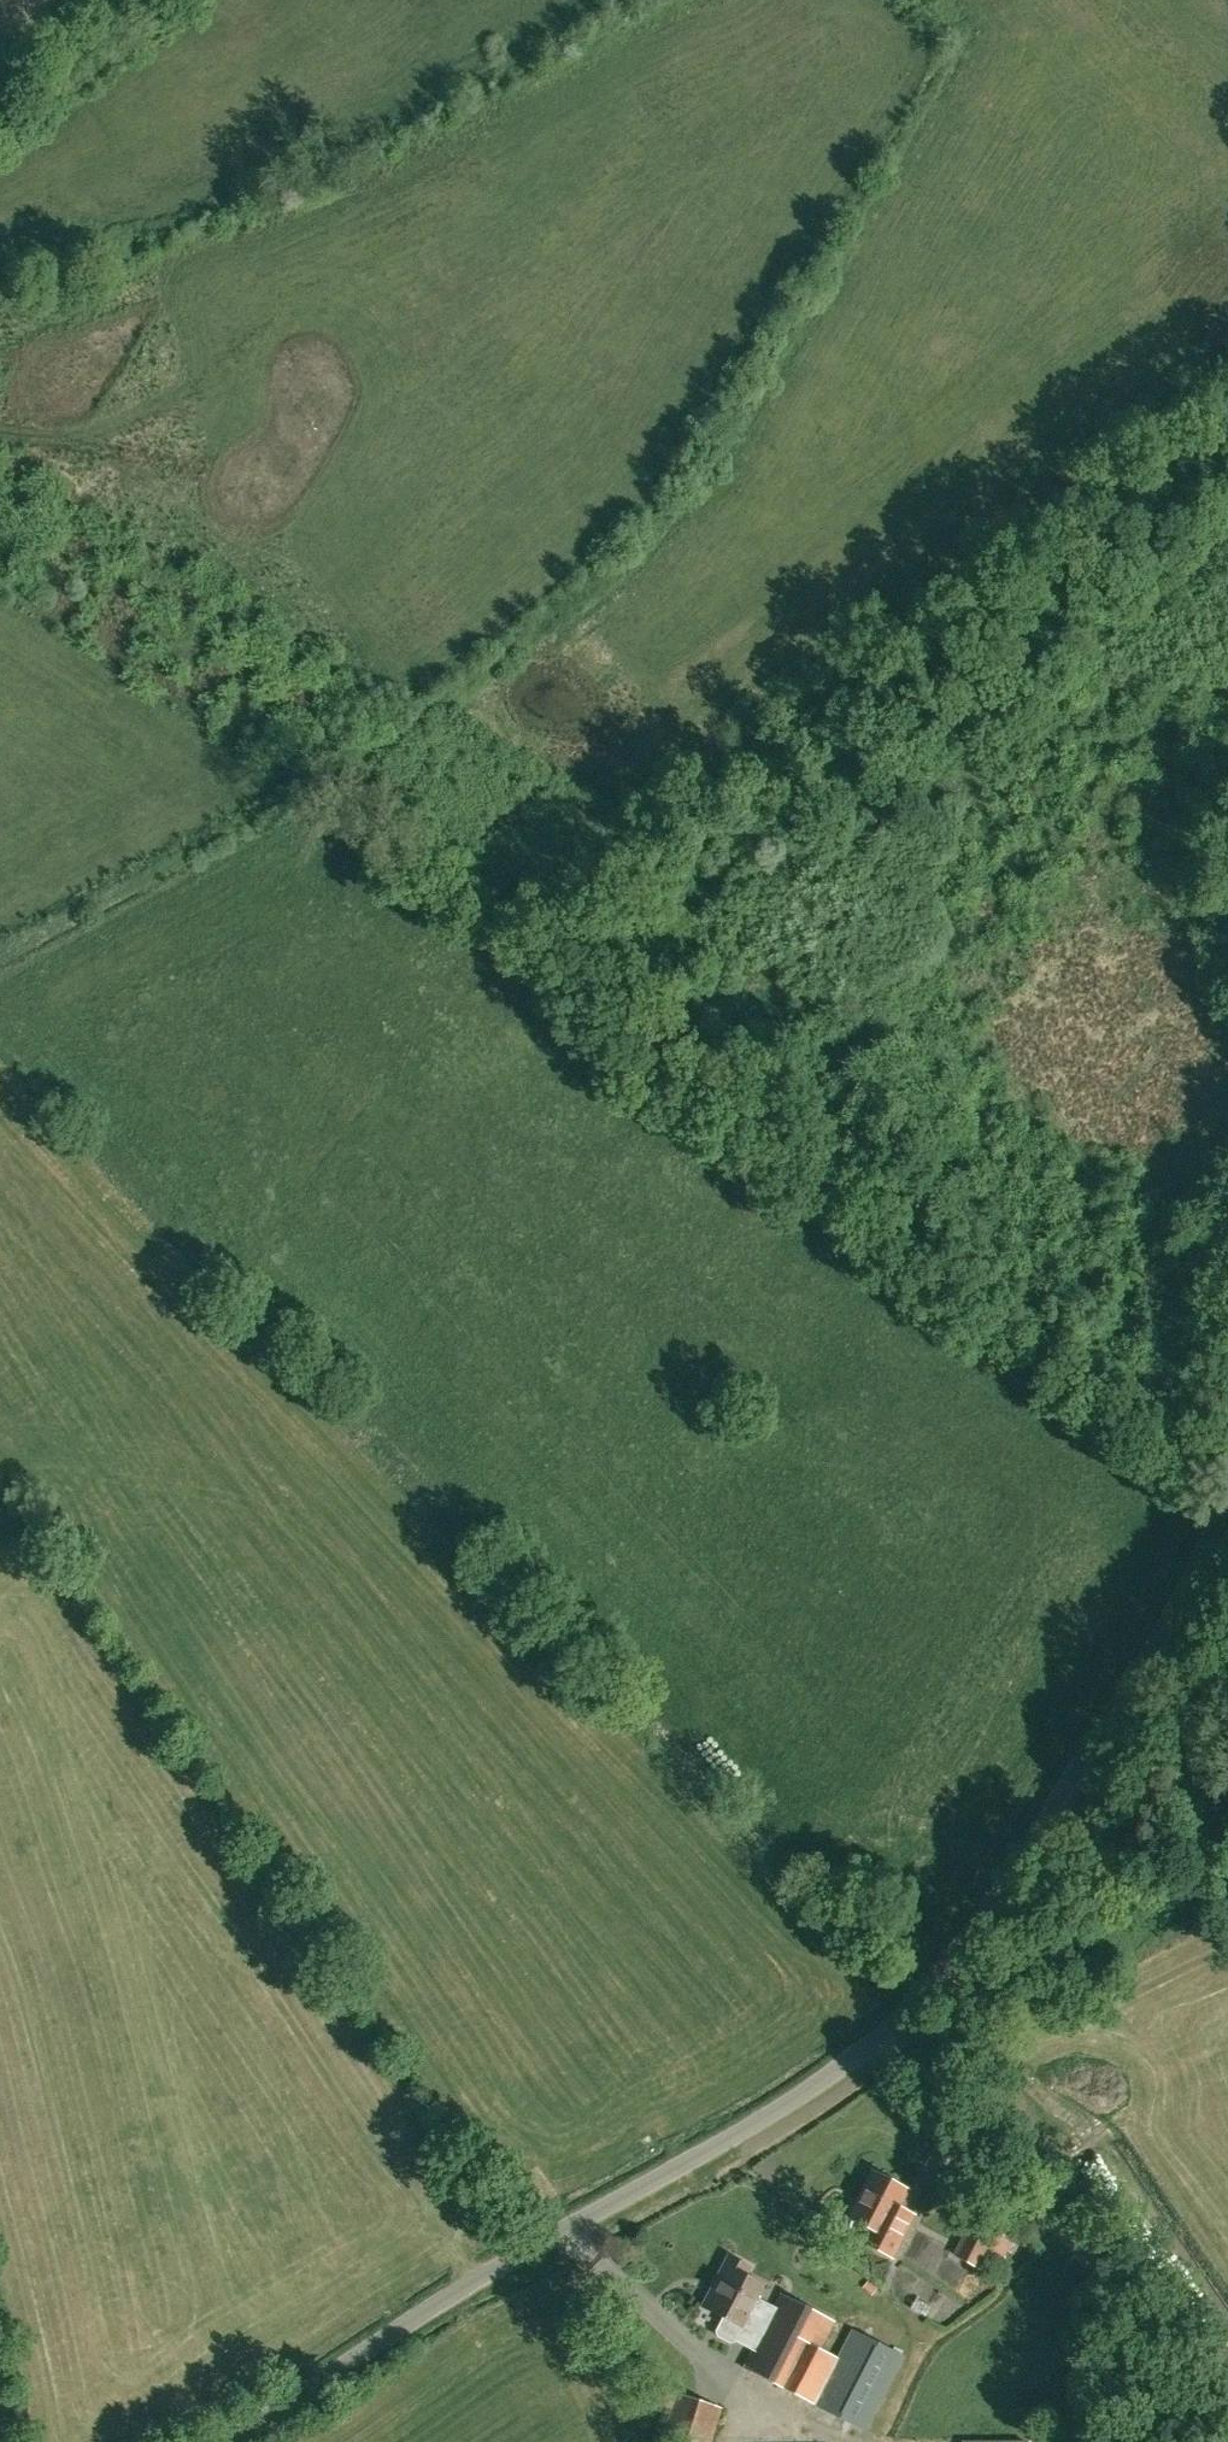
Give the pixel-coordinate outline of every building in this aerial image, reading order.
[(897,2208),(906,2189),(872,2172),(849,2217),(871,2228),(864,2242),(892,2256),(912,2215),(897,2208)] [(971,2223),(955,2254),(976,2266),(993,2234),(971,2223)] [(729,2256),(703,2306),(722,2316),(715,2330),(717,2335),(731,2342),(736,2340),(737,2341),(743,2329),(759,2337),(774,2307),(755,2298),(762,2284),(744,2275),(749,2266),(729,2256)] [(813,2402),(837,2357),(819,2348),(833,2320),(781,2293),(774,2307),(759,2337),(744,2366),(809,2400),(813,2402)] [(851,2330),(837,2357),(813,2402),(865,2429),(903,2356),(851,2330)] [(676,2393),(660,2441),(710,2441),(721,2407),(676,2393)]
